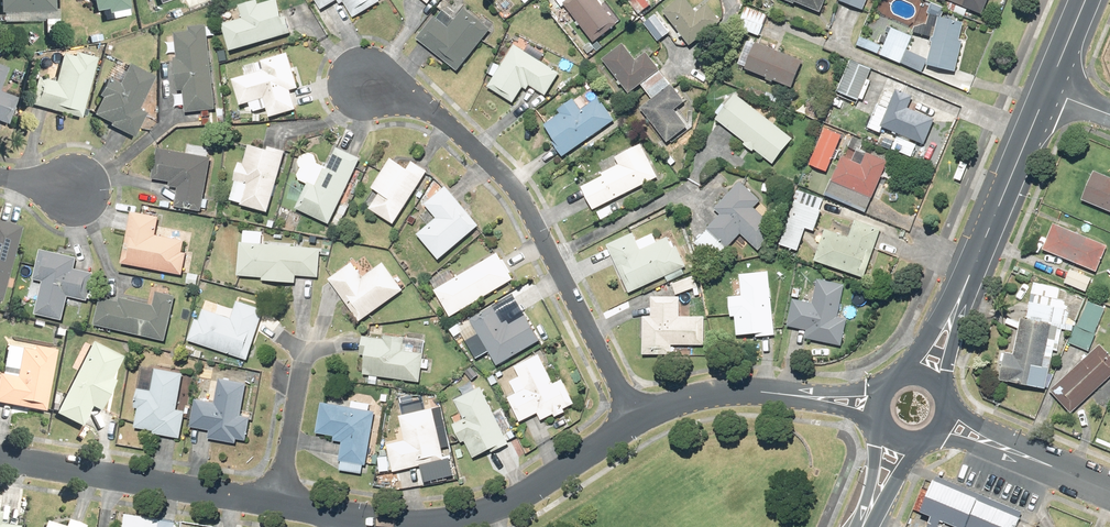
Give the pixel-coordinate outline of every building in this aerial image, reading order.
[(51,9),(51,0),(0,0),(0,7),(51,9)] [(123,0),(89,0),(91,8),(98,7),(99,16),(125,11),(123,0)] [(229,48),(287,33),(279,0),(263,0),(255,2),(255,0),(241,0),(237,1),(240,15),(221,20),(229,48)] [(377,0),(341,0),(351,17),(378,1),(377,0)] [(489,1),(498,12),(511,1),(509,0),(490,0),(489,1)] [(558,6),(563,2),(592,38),(619,16),(605,0),(604,0),(601,3),(599,0),(553,0),(558,6)] [(641,11),(651,2),(649,0),(631,0),(641,11)] [(661,8),(687,43),(720,18),(707,1),(695,10),(688,0),(671,0),(661,8)] [(820,11),(824,0),(793,0),(820,11)] [(865,10),(869,0),(839,0),(865,10)] [(981,11),(986,0),(953,0),(981,11)] [(455,70),(489,27),(461,4),(452,15),(441,6),(433,16),(430,13),(412,36),(455,70)] [(765,11),(744,5),(737,29),(757,35),(765,11)] [(651,11),(641,20),(658,38),(668,29),(651,11)] [(965,23),(937,16),(925,63),(953,70),(965,23)] [(205,34),(213,33),(212,23),(184,25),(185,29),(170,31),(171,38),(161,39),(162,53),(172,52),(175,90),(170,90),(171,104),(182,103),(182,110),(211,107),(205,34)] [(911,35),(890,26),(879,52),(917,68),(923,55),(905,48),(911,35)] [(879,42),(858,33),(854,44),(875,52),(879,42)] [(659,65),(656,68),(643,51),(633,59),(619,40),(600,54),(626,90),(638,81),(649,96),(637,105),(663,140),(685,124),(672,106),(683,98),(659,65)] [(754,40),(744,66),(791,84),(800,58),(754,40)] [(75,114),(92,50),(59,41),(49,78),(33,74),(26,101),(75,114)] [(484,70),(491,75),(485,84),(511,101),(524,82),(542,94),(556,72),(513,43),(499,63),(492,58),(484,70)] [(243,74),(230,77),(237,104),(249,101),(251,110),(263,106),(266,115),(293,108),(288,86),(295,84),(286,50),(240,62),(243,74)] [(869,66),(849,58),(836,89),(856,97),(869,66)] [(134,104),(150,74),(124,60),(114,78),(104,73),(93,93),(97,95),(88,112),(129,133),(142,108),(134,104)] [(894,93),(883,89),(869,126),(879,130),(880,125),(924,143),(934,118),(908,108),(914,94),(896,87),(894,93)] [(4,121),(13,94),(0,90),(0,119),(4,121)] [(752,147),(770,162),(790,137),(733,92),(714,117),(743,140),(741,142),(751,150),(752,147)] [(560,155),(612,119),(596,94),(580,105),(573,95),(554,109),(557,113),(543,122),(557,143),(554,146),(560,155)] [(841,131),(824,124),(807,163),(824,171),(841,131)] [(242,160),(236,159),(231,178),(234,179),(229,197),(238,200),(237,203),(265,211),(282,149),(247,140),(242,160)] [(656,177),(636,140),(612,153),(617,162),(578,182),(594,211),(656,177)] [(209,157),(153,146),(149,176),(166,179),(165,183),(176,186),(172,204),(198,209),(209,157)] [(328,222),(357,158),(332,146),(323,165),(312,160),(308,169),(299,165),(294,177),(304,181),(293,206),(328,222)] [(879,174),(890,179),(895,169),(883,164),(885,160),(854,146),(849,158),(839,153),(828,179),(869,197),(879,174)] [(394,221),(423,171),(406,161),(403,165),(386,155),(368,187),(376,192),(368,205),(394,221)] [(1083,196),(1109,208),(1109,175),(1095,169),(1083,196)] [(760,200),(738,179),(712,205),(718,211),(691,239),(710,258),(737,231),(754,249),(775,227),(754,206),(760,200)] [(476,224),(444,184),(422,201),(434,216),(416,231),(436,256),(476,224)] [(823,195),(794,187),(779,243),(808,251),(823,195)] [(155,215),(128,210),(118,261),(181,273),(185,251),(180,250),(182,237),(152,232),(155,215)] [(862,277),(878,228),(852,220),(847,235),(820,227),(810,259),(862,277)] [(16,226),(0,221),(0,288),(16,226)] [(1045,248),(1101,272),(1109,250),(1109,245),(1056,222),(1045,248)] [(630,231),(604,243),(624,290),(635,286),(638,291),(654,284),(652,278),(681,265),(667,232),(653,239),(650,232),(633,239),(630,231)] [(318,247),(239,239),(235,273),(260,276),(259,278),(293,281),(293,273),(315,275),(318,247)] [(28,275),(40,278),(32,312),(59,318),(64,293),(85,298),(91,271),(71,266),(74,253),(35,244),(28,275)] [(496,251),(453,276),(448,268),(429,279),(450,315),(512,279),(496,251)] [(350,262),(329,277),(357,320),(402,290),(381,259),(358,274),(350,262)] [(1071,268),(1066,281),(1088,290),(1093,277),(1071,268)] [(768,331),(766,269),(725,270),(727,317),(734,316),(734,332),(768,331)] [(835,315),(842,283),(815,277),(810,301),(792,297),(786,325),(805,329),(803,338),(838,346),(845,318),(835,315)] [(1071,290),(1036,284),(1030,318),(1023,317),(1016,354),(1007,352),(1001,383),(1049,391),(1056,351),(1060,351),(1071,290)] [(161,338),(171,295),(152,291),(149,303),(118,296),(117,299),(97,294),(90,320),(161,338)] [(649,315),(642,315),(641,352),(668,353),(668,343),(702,343),(703,313),(678,312),(678,294),(649,293),(649,315)] [(246,356),(260,307),(232,299),(227,318),(199,310),(196,320),(191,318),(185,339),(246,356)] [(1109,308),(1091,300),(1072,343),(1090,351),(1109,308)] [(468,316),(476,330),(463,338),(473,355),(487,347),(496,362),(537,336),(522,311),(502,323),(489,303),(468,316)] [(364,353),(362,374),(418,377),(418,366),(425,366),(426,358),(420,358),(421,337),(359,333),(358,353),(364,353)] [(51,346),(3,337),(0,354),(0,404),(46,412),(51,387),(44,386),(51,346)] [(118,357),(88,341),(51,413),(75,425),(85,407),(94,412),(111,380),(107,378),(118,357)] [(1104,343),(1053,390),(1073,412),(1109,378),(1109,349),(1104,343)] [(551,382),(536,354),(511,367),(516,375),(508,379),(514,390),(504,395),(518,421),(535,412),(539,420),(573,402),(560,377),(551,382)] [(181,371),(151,366),(148,388),(135,386),(132,405),(135,406),(132,425),(151,428),(150,432),(179,437),(183,408),(175,407),(181,371)] [(238,407),(242,382),(215,377),(211,402),(192,399),(188,425),(208,428),(206,438),(233,443),(234,437),(244,439),(247,418),(250,418),(252,409),(238,407)] [(498,405),(490,409),(478,384),(452,396),(461,415),(451,420),(460,441),(462,440),(469,454),(504,438),(502,434),(510,430),(498,405)] [(331,438),(341,440),(335,469),(359,474),(361,462),(365,463),(374,410),(319,400),(315,431),(331,434),(331,438)] [(440,459),(430,408),(397,414),(402,439),(385,443),(390,469),(440,459)] [(939,480),(926,511),(965,526),(1014,526),(1019,513),(939,480)]
